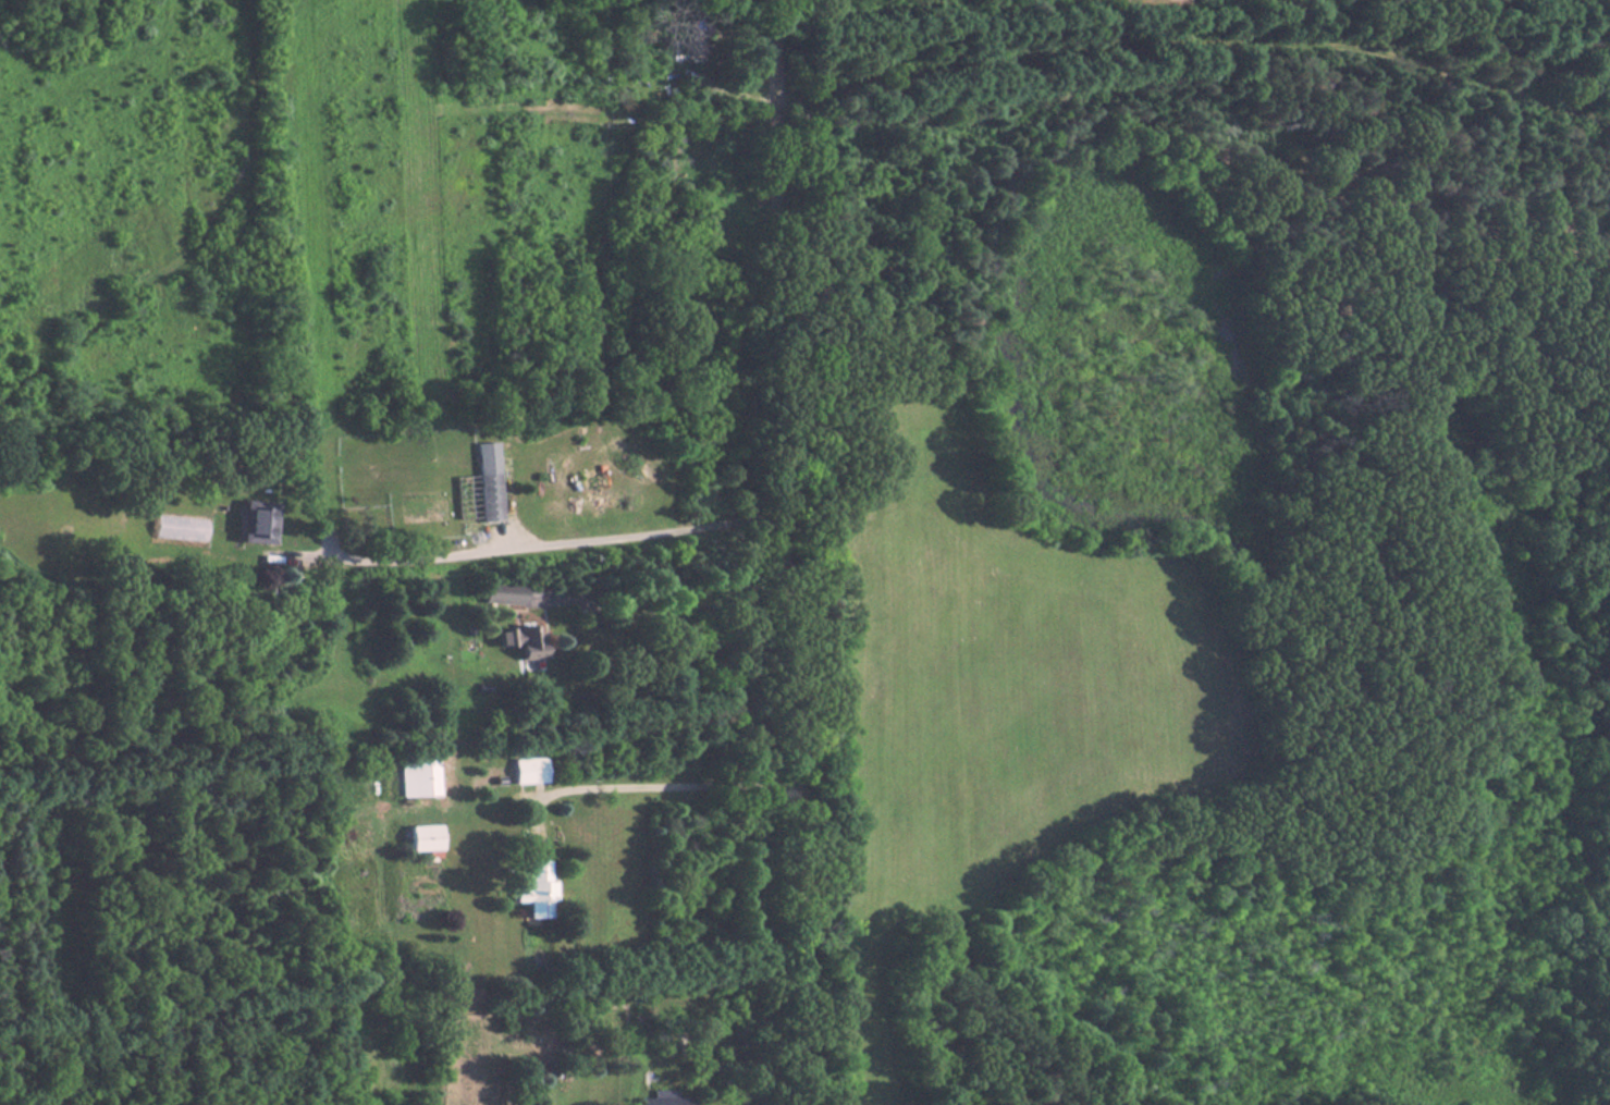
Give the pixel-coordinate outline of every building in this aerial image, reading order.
[(702,27),(679,28),(679,56),(698,56),(697,47),(702,47),(702,27)] [(477,474),(481,523),(502,520),(497,472),(477,474)] [(275,501),(243,501),(243,544),(275,544),(275,501)] [(210,518),(158,516),(157,539),(209,541),(210,518)] [(479,603),(501,603),(501,593),(479,593),(479,603)] [(541,659),(537,624),(493,628),(495,649),(515,647),(517,661),(541,659)] [(512,759),(512,783),(542,783),(542,759),(512,759)] [(434,760),(398,761),(401,796),(435,795),(434,760)] [(437,824),(405,824),(405,850),(437,850),(437,824)] [(549,859),(524,860),(524,888),(512,888),(512,903),(524,903),(524,918),(549,918),(549,859)] [(678,1096),(678,1090),(652,1090),(652,1096),(638,1096),(638,1104),(696,1104),(696,1096),(678,1096)]
